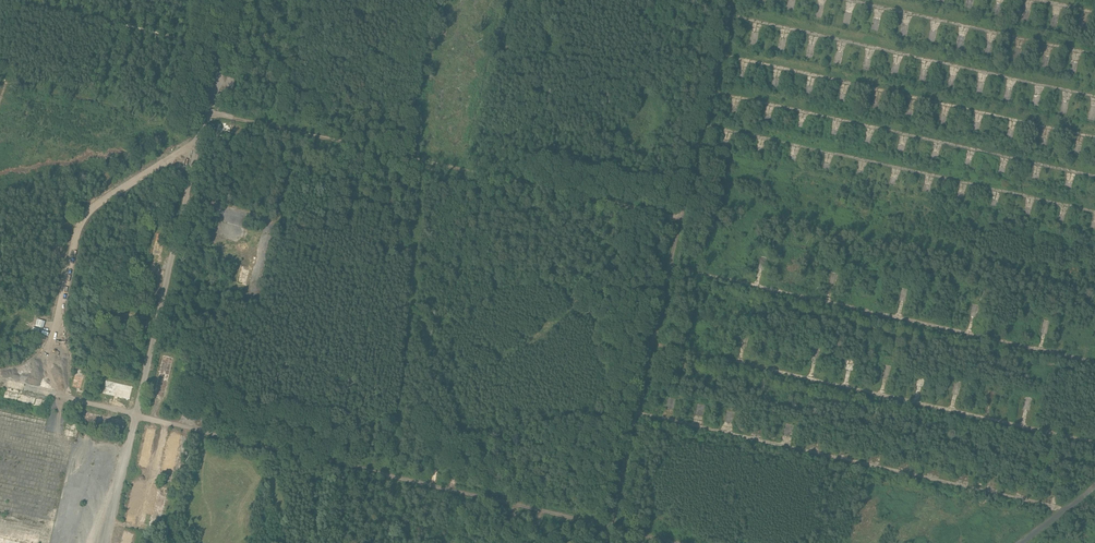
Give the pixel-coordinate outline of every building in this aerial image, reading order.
[(796,0),(788,0),(787,10),(794,11),(796,0)] [(965,7),(972,9),(974,0),(967,0),(965,7)] [(992,13),(1000,15),(1003,3),(996,1),(992,13)] [(818,2),(814,16),(822,18),(825,4),(818,2)] [(1024,6),(1021,19),(1028,21),(1032,8),(1024,6)] [(843,22),(851,24),(853,10),(845,9),(843,22)] [(1049,26),(1057,28),(1060,14),(1053,12),(1049,26)] [(880,30),(882,17),(873,15),(871,29),(880,30)] [(899,35),(907,36),(910,23),(902,21),(899,35)] [(936,42),(937,28),(929,28),(928,41),(936,42)] [(757,44),(759,32),(752,30),(750,42),(757,44)] [(964,49),(966,35),(958,34),(956,48),(964,49)] [(777,50),(785,51),(787,38),(780,36),(777,50)] [(991,55),(994,42),(987,40),(984,53),(991,55)] [(808,43),(806,56),(814,57),(815,44),(808,43)] [(1012,60),(1019,62),(1023,48),(1015,46),(1012,60)] [(842,63),(843,50),(836,49),(834,63),(842,63)] [(1043,53),(1041,66),(1048,67),(1050,54),(1043,53)] [(869,70),(873,57),(865,55),(861,68),(869,70)] [(1076,73),(1079,61),(1072,59),(1069,71),(1076,73)] [(891,76),(898,77),(900,62),(892,61),(891,76)] [(918,81),(926,83),(929,69),(921,67),(918,81)] [(949,74),(947,87),(955,88),(957,75),(949,74)] [(772,76),(771,87),(779,88),(780,77),(772,76)] [(982,94),(986,82),(978,80),(975,92),(982,94)] [(806,83),(804,94),(812,95),(814,85),(806,83)] [(1010,101),(1013,88),(1006,86),(1003,100),(1010,101)] [(840,91),(837,101),(845,103),(848,93),(840,91)] [(1039,106),(1042,94),(1034,92),(1031,105),(1039,106)] [(874,98),(871,106),(878,110),(882,101),(874,98)] [(1067,114),(1070,100),(1063,99),(1059,112),(1067,114)] [(913,117),(914,107),(906,106),(905,116),(913,117)] [(765,112),(763,120),(770,121),(772,114),(765,112)] [(946,124),(948,114),(940,113),(939,123),(946,124)] [(804,129),(806,122),(798,120),(796,127),(804,129)] [(974,120),(972,130),(980,132),(982,122),(974,120)] [(838,136),(839,129),(832,128),(830,135),(838,136)] [(1007,128),(1006,138),(1013,139),(1014,129),(1007,128)] [(863,142),(871,144),(873,137),(865,135),(863,142)] [(897,150),(905,151),(906,144),(898,142),(897,150)] [(1073,153),(1080,154),(1082,145),(1075,143),(1073,153)] [(966,157),(964,164),(971,166),(973,159),(966,157)] [(830,170),(831,163),(824,161),(822,168),(830,170)] [(999,165),(997,172),(1005,173),(1007,166),(999,165)] [(1033,172),(1031,179),(1039,181),(1040,174),(1033,172)] [(897,184),(898,177),(890,176),(889,183),(897,184)] [(1065,187),(1072,188),(1074,181),(1066,180),(1065,187)] [(923,190),(931,192),(932,185),(924,183),(923,190)] [(958,191),(956,197),(964,199),(966,193),(958,191)] [(997,207),(999,200),(992,198),(990,205),(997,207)] [(1025,206),(1023,213),(1031,215),(1033,207),(1025,206)] [(1057,221),(1065,222),(1066,215),(1058,213),(1057,221)] [(236,282),(249,285),(258,237),(246,234),(245,244),(224,239),(222,251),(242,255),(236,282)] [(103,391),(125,395),(127,386),(104,382),(103,391)]
